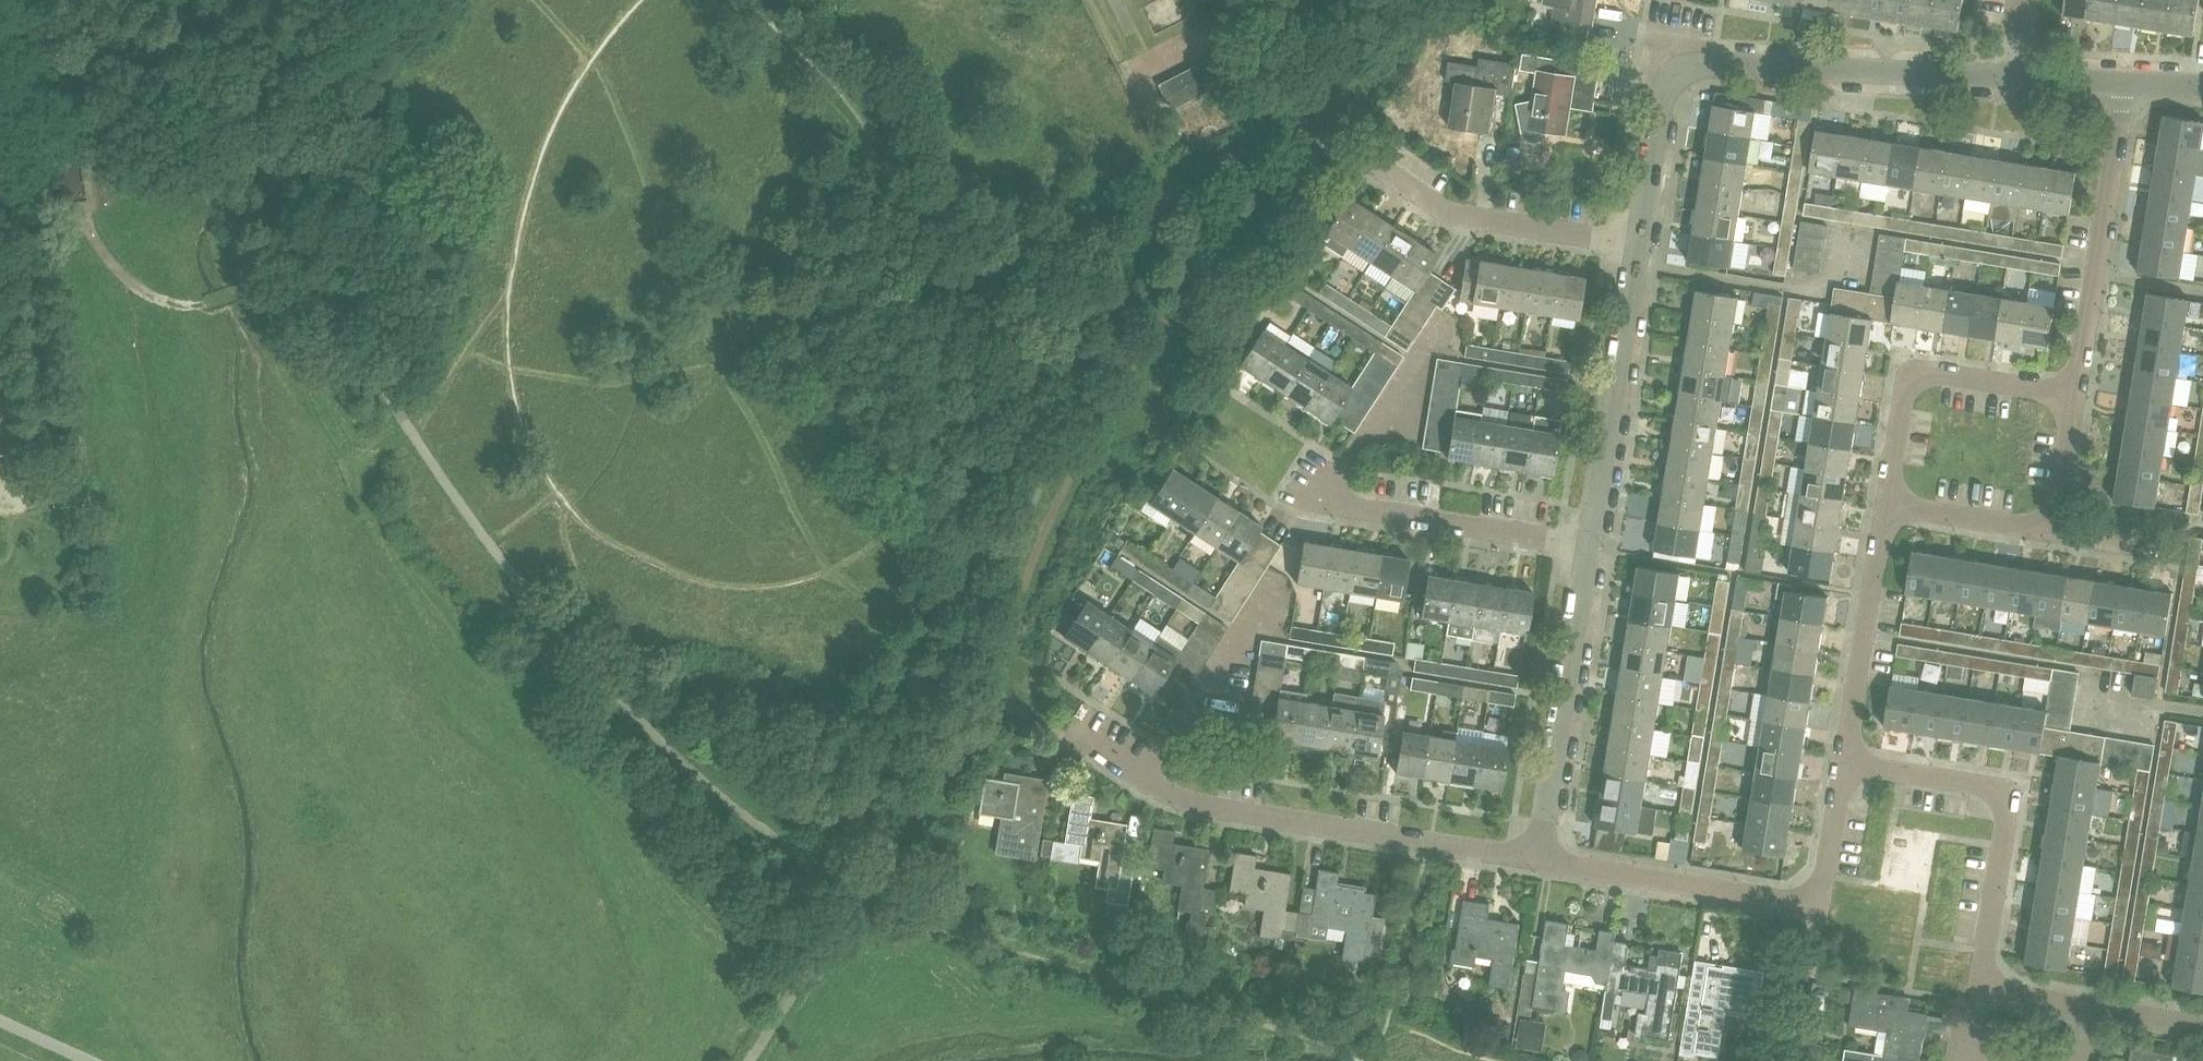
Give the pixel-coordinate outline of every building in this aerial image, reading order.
[(1596,22),(1599,0),(1542,0),(1541,6),(1554,8),(1550,35),(1589,40),(1591,26),(1595,27),(1596,22)] [(1829,11),(1831,0),(1804,0),(1803,7),(1829,11)] [(1855,15),(1857,0),(1831,0),(1829,11),(1855,15)] [(1880,20),(1884,0),(1857,0),(1855,15),(1880,20)] [(1910,0),(1884,0),(1880,20),(1906,24),(1910,0)] [(1932,28),(1937,0),(1910,0),(1906,24),(1932,28)] [(1932,28),(1959,32),(1964,0),(1937,0),(1932,28)] [(2093,0),(2065,0),(2063,15),(2090,19),(2093,0)] [(2116,24),(2119,0),(2093,0),(2090,19),(2116,24)] [(2116,24),(2142,28),(2146,0),(2119,0),(2116,24)] [(2167,32),(2173,0),(2146,0),(2142,28),(2167,32)] [(2167,32),(2194,36),(2200,0),(2173,0),(2167,32)] [(1214,37),(1222,33),(1215,17),(1207,21),(1214,37)] [(1565,41),(1549,39),(1547,53),(1563,55),(1565,41)] [(1572,47),(1564,46),(1563,55),(1571,56),(1572,47)] [(1159,85),(1171,110),(1194,98),(1191,93),(1206,85),(1209,90),(1232,79),(1219,54),(1204,62),(1205,66),(1199,70),(1197,66),(1181,74),(1183,78),(1176,81),(1174,77),(1159,85)] [(1566,135),(1571,105),(1572,100),(1596,103),(1602,67),(1523,54),(1521,72),(1538,75),(1534,100),(1517,103),(1522,131),(1525,137),(1529,141),(1535,142),(1540,142),(1548,136),(1549,132),(1566,135)] [(1450,128),(1494,134),(1500,94),(1512,96),(1517,65),(1480,59),(1479,68),(1449,63),(1446,82),(1457,83),(1450,128)] [(1758,111),(1766,112),(1768,99),(1739,94),(1737,107),(1715,104),(1710,131),(1754,138),(1758,111)] [(1789,102),(1775,100),(1773,115),(1787,117),(1789,102)] [(2161,133),(2162,134),(2161,142),(2160,142),(2160,143),(2202,150),(2202,144),(2202,122),(2186,119),(2164,115),(2161,133)] [(1812,120),(1800,118),(1796,144),(1808,146),(1812,120)] [(1810,173),(1836,177),(1843,134),(1817,130),(1810,173)] [(1749,163),(1754,138),(1710,131),(1706,156),(1749,163)] [(1843,134),(1836,177),(1862,181),(1869,138),(1843,134)] [(1862,181),(1888,185),(1895,142),(1869,138),(1862,181)] [(1888,185),(1914,190),(1921,146),(1895,142),(1888,185)] [(2202,150),(2160,143),(2157,159),(2158,160),(2157,168),(2156,168),(2156,169),(2198,176),(2202,150)] [(1791,170),(1803,172),(1808,146),(1796,144),(1791,170)] [(1921,146),(1914,190),(1940,194),(1947,151),(1921,146)] [(1940,194),(1966,198),(1973,155),(1947,151),(1940,194)] [(1966,198),(1992,202),(1999,159),(1973,155),(1966,198)] [(1745,189),(1749,163),(1706,156),(1702,182),(1745,189)] [(2018,206),(2025,163),(1999,159),(1992,202),(2018,206)] [(2018,206),(2044,211),(2051,168),(2025,163),(2018,206)] [(2051,168),(2044,211),(2071,215),(2078,172),(2051,168)] [(2194,201),(2198,176),(2156,169),(2153,185),(2154,185),(2153,194),(2151,194),(2194,201)] [(1787,196),(1799,198),(1803,172),(1791,170),(1787,196)] [(1741,215),(1745,189),(1702,182),(1698,208),(1741,215)] [(2190,227),(2194,201),(2151,194),(2149,211),(2150,211),(2149,220),(2147,219),(2147,220),(2190,227)] [(1795,224),(1796,214),(1799,198),(1787,196),(1783,222),(1795,224)] [(1342,257),(1347,249),(1372,212),(1349,197),(1342,208),(1333,202),(1310,237),(1342,257)] [(1806,203),(1805,216),(1829,220),(1832,207),(1806,203)] [(1829,220),(1855,224),(1857,211),(1832,207),(1829,220)] [(1693,234),(1737,241),(1741,215),(1698,208),(1693,234)] [(1857,211),(1855,224),(1881,229),(1883,216),(1857,211)] [(1347,249),(1369,263),(1394,226),(1372,212),(1347,249)] [(1907,233),(1909,220),(1883,216),(1881,229),(1907,233)] [(1933,237),(1935,224),(1909,220),(1907,233),(1933,237)] [(2186,253),(2190,227),(2147,220),(2145,237),(2146,237),(2144,245),(2143,245),(2143,246),(2186,253)] [(1800,233),(1827,237),(1829,225),(1802,221),(1800,233)] [(1779,248),(1791,250),(1795,224),(1783,222),(1779,248)] [(1935,224),(1933,237),(1959,241),(1961,228),(1935,224)] [(1394,226),(1369,263),(1391,277),(1415,240),(1394,226)] [(1985,245),(1987,233),(1961,228),(1959,241),(1985,245)] [(1825,249),(1827,237),(1800,233),(1798,244),(1825,249)] [(1879,246),(1906,251),(1908,238),(1881,233),(1879,246)] [(2011,249),(2013,237),(1987,233),(1985,245),(2011,249)] [(1732,268),(1737,241),(1693,234),(1689,261),(1732,268)] [(2013,237),(2011,249),(2037,254),(2039,241),(2013,237)] [(1934,242),(1908,238),(1906,251),(1932,255),(1934,242)] [(1413,293),(1423,300),(1439,278),(1428,271),(1438,255),(1415,240),(1391,277),(1414,292),(1413,293)] [(2037,254),(2064,258),(2066,246),(2039,241),(2037,254)] [(1960,246),(1934,242),(1932,255),(1958,259),(1960,246)] [(1825,249),(1798,244),(1796,256),(1823,261),(1825,249)] [(1904,262),(1906,251),(1879,246),(1878,258),(1904,262)] [(1958,259),(1983,263),(1986,250),(1960,246),(1958,259)] [(2160,276),(2181,279),(2186,253),(2143,246),(2140,263),(2142,263),(2140,271),(2139,271),(2139,273),(2160,276)] [(1774,273),(1786,275),(1791,250),(1779,248),(1774,273)] [(1983,263),(2009,268),(2011,255),(1986,250),(1983,263)] [(2009,268),(2035,272),(2037,259),(2011,255),(2009,268)] [(1821,273),(1823,261),(1796,256),(1794,269),(1821,273)] [(1902,274),(1904,262),(1878,258),(1876,269),(1902,274)] [(1460,301),(1500,307),(1507,265),(1466,259),(1460,301)] [(2063,263),(2037,259),(2035,272),(2061,276),(2063,263)] [(1500,307),(1526,312),(1533,269),(1507,265),(1500,307)] [(1526,312),(1551,316),(1558,273),(1533,269),(1526,312)] [(1901,281),(1902,274),(1876,269),(1874,281),(1899,285),(1899,280),(1901,281)] [(1558,273),(1551,316),(1578,320),(1585,278),(1558,273)] [(1439,278),(1423,300),(1436,308),(1450,285),(1439,278)] [(1899,285),(1897,297),(1893,323),(1920,328),(1927,285),(1901,281),(1899,280),(1899,285)] [(1874,281),(1872,293),(1897,297),(1899,285),(1874,281)] [(1318,294),(1340,308),(1348,297),(1326,283),(1318,294)] [(1314,299),(1293,285),(1285,296),(1307,310),(1314,299)] [(1920,328),(1946,332),(1953,289),(1927,285),(1920,328)] [(1828,339),(1870,346),(1874,320),(1893,323),(1897,297),(1872,293),(1836,287),(1828,339)] [(1946,332),(1972,336),(1979,293),(1953,289),(1946,332)] [(1693,317),(1736,323),(1740,297),(1697,290),(1693,317)] [(2148,292),(2144,318),(2187,325),(2191,299),(2148,292)] [(1436,308),(1423,300),(1413,293),(1406,303),(1429,318),(1436,308)] [(2005,297),(1979,293),(1972,336),(1998,340),(2005,297)] [(1340,308),(1362,322),(1369,311),(1348,297),(1340,308)] [(1998,340),(2023,344),(2030,301),(2005,297),(1998,340)] [(1314,299),(1307,310),(1329,324),(1336,313),(1314,299)] [(2023,344),(2050,349),(2057,306),(2030,301),(2023,344)] [(1422,329),(1429,318),(1406,303),(1399,314),(1422,329)] [(1770,303),(1766,328),(1778,330),(1782,304),(1770,303)] [(1786,304),(1782,332),(1793,333),(1797,306),(1786,304)] [(1362,322),(1384,337),(1392,325),(1369,311),(1362,322)] [(1351,338),(1358,327),(1336,313),(1329,324),(1351,338)] [(1415,340),(1422,329),(1399,314),(1392,325),(1415,340)] [(1732,349),(1736,323),(1693,317),(1689,342),(1732,349)] [(2183,351),(2187,325),(2144,318),(2140,344),(2183,351)] [(1392,325),(1384,337),(1407,352),(1415,340),(1392,325)] [(1358,327),(1351,338),(1374,353),(1381,342),(1358,327)] [(1766,328),(1762,354),(1773,356),(1778,330),(1766,328)] [(1261,381),(1285,344),(1263,330),(1239,366),(1261,381)] [(1789,359),(1793,333),(1782,332),(1778,358),(1789,359)] [(1866,372),(1870,346),(1828,339),(1823,365),(1866,372)] [(1404,356),(1381,342),(1374,353),(1397,367),(1404,356)] [(1728,375),(1732,349),(1689,342),(1684,368),(1728,375)] [(1261,381),(1284,395),(1307,359),(1285,344),(1261,381)] [(1464,357),(1491,361),(1493,348),(1466,344),(1464,357)] [(2179,378),(2183,351),(2140,344),(2135,371),(2179,378)] [(1491,361),(1517,365),(1519,352),(1493,348),(1491,361)] [(1517,365),(1542,369),(1544,356),(1519,352),(1517,365)] [(1389,379),(1397,367),(1374,353),(1367,364),(1389,379)] [(1773,356),(1762,354),(1758,380),(1769,382),(1773,356)] [(1569,373),(1571,361),(1544,356),(1542,369),(1569,373)] [(1785,385),(1789,359),(1778,358),(1774,383),(1785,385)] [(1307,359),(1284,395),(1305,409),(1329,373),(1307,359)] [(1461,375),(1463,363),(1437,359),(1435,371),(1461,375)] [(1490,367),(1463,363),(1461,375),(1488,379),(1490,367)] [(1382,389),(1389,379),(1367,364),(1360,375),(1382,389)] [(1819,391),(1862,397),(1866,372),(1823,365),(1819,391)] [(1516,371),(1490,367),(1488,379),(1514,383),(1516,371)] [(1684,368),(1680,394),(1723,401),(1728,375),(1684,368)] [(1435,371),(1433,384),(1459,389),(1461,375),(1435,371)] [(1514,383),(1539,387),(1541,375),(1516,371),(1514,383)] [(2135,371),(2131,397),(2174,404),(2179,378),(2135,371)] [(1339,407),(1346,397),(1352,388),(1329,373),(1305,409),(1328,424),(1332,418),(1339,407)] [(1360,375),(1353,385),(1376,400),(1382,389),(1360,375)] [(1568,379),(1541,375),(1539,387),(1566,392),(1568,379)] [(1758,380),(1754,406),(1765,408),(1769,382),(1758,380)] [(1781,411),(1785,385),(1774,383),(1769,409),(1781,411)] [(1459,389),(1433,384),(1431,397),(1457,401),(1459,389)] [(1368,411),(1376,400),(1353,385),(1352,388),(1346,397),(1368,411)] [(1858,423),(1862,397),(1819,391),(1815,416),(1858,423)] [(1719,427),(1723,401),(1680,394),(1676,420),(1719,427)] [(1339,407),(1361,422),(1368,411),(1346,397),(1339,407)] [(1431,397),(1429,409),(1455,413),(1457,401),(1431,397)] [(2172,416),(2174,404),(2131,397),(2127,423),(2170,430),(2177,431),(2180,418),(2172,416)] [(1761,434),(1765,408),(1754,406),(1749,432),(1761,434)] [(1354,433),(1361,422),(1339,407),(1332,418),(1354,433)] [(1427,422),(1453,426),(1454,416),(1455,413),(1429,409),(1427,422)] [(1765,435),(1777,437),(1781,411),(1769,409),(1765,435)] [(1447,459),(1474,464),(1481,420),(1454,416),(1453,426),(1450,438),(1448,452),(1447,459)] [(1854,449),(1858,423),(1815,416),(1811,442),(1854,449)] [(1525,472),(1552,476),(1562,421),(1535,417),(1532,429),(1525,472)] [(1481,420),(1474,464),(1501,468),(1508,425),(1481,420)] [(1719,427),(1676,420),(1672,446),(1715,453),(1719,427)] [(1425,435),(1450,438),(1453,426),(1427,422),(1425,435)] [(2166,456),(2170,430),(2127,423),(2123,449),(2166,456)] [(1501,468),(1525,472),(1532,429),(1508,425),(1501,468)] [(1749,432),(1745,458),(1757,460),(1761,434),(1749,432)] [(1450,438),(1425,435),(1422,448),(1448,452),(1450,438)] [(1773,463),(1777,437),(1765,435),(1761,461),(1773,463)] [(1850,475),(1854,449),(1811,442),(1807,468),(1850,475)] [(1711,479),(1715,453),(1672,446),(1668,472),(1711,479)] [(2118,475),(2162,482),(2166,456),(2123,449),(2118,475)] [(1745,458),(1741,484),(1753,486),(1757,460),(1745,458)] [(1769,489),(1773,463),(1761,461),(1757,487),(1769,489)] [(2202,489),(2202,462),(2195,461),(2191,487),(2202,489)] [(1195,483),(1172,468),(1166,464),(1155,481),(1162,485),(1145,512),(1153,517),(1157,511),(1171,520),(1195,483)] [(1850,475),(1807,468),(1803,494),(1846,501),(1850,475)] [(1707,505),(1711,479),(1668,472),(1664,498),(1707,505)] [(2157,509),(2162,482),(2118,475),(2114,502),(2157,509)] [(1193,534),(1217,497),(1195,483),(1171,520),(1193,534)] [(1749,512),(1753,486),(1741,484),(1737,510),(1749,512)] [(1765,514),(1769,489),(1757,487),(1753,513),(1765,514)] [(2202,496),(2202,489),(2191,487),(2187,512),(2189,512),(2200,515),(2202,496)] [(1841,527),(1846,501),(1803,494),(1799,520),(1841,527)] [(1239,511),(1217,497),(1193,534),(1215,548),(1239,511)] [(1659,524),(1703,531),(1707,505),(1664,498),(1659,524)] [(1737,510),(1732,536),(1744,538),(1749,512),(1737,510)] [(1215,548),(1238,562),(1244,553),(1255,561),(1270,538),(1259,531),(1262,526),(1239,511),(1215,548)] [(1765,514),(1753,513),(1749,539),(1761,540),(1765,514)] [(1837,552),(1841,527),(1799,520),(1794,546),(1837,552)] [(1698,557),(1703,531),(1659,524),(1655,550),(1698,557)] [(1744,538),(1732,536),(1728,562),(1740,564),(1744,538)] [(2192,537),(2188,562),(2200,564),(2202,546),(2202,538),(2192,537)] [(1270,538),(1255,561),(1266,569),(1281,546),(1270,538)] [(1121,550),(1142,565),(1150,553),(1128,539),(1121,550)] [(1757,566),(1761,540),(1749,539),(1745,564),(1757,566)] [(1297,585),(1323,589),(1330,546),(1304,542),(1297,585)] [(1356,550),(1330,546),(1323,589),(1349,593),(1356,550)] [(1837,552),(1794,546),(1790,572),(1833,579),(1837,552)] [(1349,593),(1375,598),(1382,554),(1356,550),(1349,593)] [(1907,593),(1934,597),(1941,554),(1924,552),(1924,553),(1915,552),(1915,550),(1914,550),(1910,571),(1911,571),(1907,593)] [(1142,565),(1164,579),(1171,567),(1150,553),(1142,565)] [(1244,553),(1238,562),(1237,564),(1260,579),(1266,569),(1255,561),(1244,553)] [(1409,559),(1382,554),(1375,598),(1402,602),(1409,559)] [(1941,555),(1941,554),(1934,597),(1960,601),(1967,559),(1950,556),(1950,557),(1941,556),(1941,555)] [(1139,570),(1117,556),(1111,565),(1133,579),(1139,570)] [(1967,559),(1960,601),(1986,605),(1992,563),(1976,560),(1975,561),(1967,560),(1967,559)] [(2200,564),(2188,562),(2184,588),(2196,590),(2200,564)] [(1986,605),(2011,610),(2018,567),(2001,564),(2001,566),(1993,564),(1993,563),(1992,563),(1986,605)] [(1230,574),(1253,589),(1260,579),(1237,564),(1230,574)] [(1678,600),(1682,573),(1639,566),(1635,593),(1678,600)] [(1183,575),(1171,567),(1164,579),(1186,593),(1194,581),(1183,575)] [(2019,567),(2018,567),(2011,610),(2037,614),(2044,571),(2027,569),(2027,570),(2019,568),(2019,567)] [(1133,579),(1154,593),(1160,584),(1139,570),(1133,579)] [(2045,571),(2044,571),(2037,614),(2063,618),(2070,576),(2053,573),(2053,574),(2045,573),(2045,571)] [(1246,600),(1253,589),(1230,574),(1223,585),(1246,600)] [(1448,622),(1455,579),(1428,574),(1421,617),(1448,622)] [(1730,608),(1743,610),(1748,577),(1735,575),(1730,608)] [(2071,576),(2070,576),(2063,618),(2089,622),(2096,580),(2079,577),(2079,578),(2070,577),(2071,576)] [(1474,626),(1481,583),(1455,579),(1448,622),(1446,634),(1472,639),(1474,626)] [(1725,607),(1729,581),(1717,580),(1713,605),(1725,607)] [(2089,622),(2115,626),(2122,584),(2105,581),(2105,582),(2096,581),(2096,580),(2089,622)] [(1186,593),(1209,608),(1216,596),(1194,581),(1186,593)] [(1777,598),(1785,599),(1783,616),(1825,623),(1830,597),(1791,590),(1792,584),(1779,582),(1777,598)] [(1506,587),(1481,583),(1474,626),(1499,630),(1506,587)] [(1183,598),(1160,584),(1154,593),(1176,608),(1183,598)] [(2122,584),(2115,626),(2141,631),(2148,588),(2131,585),(2130,587),(2122,585),(2122,584)] [(1223,585),(1216,596),(1239,611),(1246,600),(1223,585)] [(1533,591),(1506,587),(1499,630),(1526,635),(1533,591)] [(2141,631),(2167,635),(2174,597),(2175,592),(2157,590),(2156,591),(2148,589),(2148,588),(2141,631)] [(2180,615),(2192,617),(2196,590),(2184,588),(2180,615)] [(1673,626),(1678,600),(1635,593),(1631,619),(1673,626)] [(1232,623),(1239,611),(1216,596),(1209,608),(1232,623)] [(1176,608),(1199,623),(1206,613),(1183,598),(1176,608)] [(1064,636),(1086,651),(1109,615),(1087,601),(1064,636)] [(1713,605),(1709,631),(1721,633),(1725,607),(1713,605)] [(1743,610),(1730,608),(1726,634),(1739,636),(1743,610)] [(1198,624),(1221,638),(1228,627),(1206,613),(1199,623),(1198,624)] [(1131,629),(1109,615),(1086,651),(1108,665),(1131,629)] [(2192,617),(2180,615),(2175,641),(2187,643),(2192,617)] [(1821,649),(1825,623),(1783,616),(1778,642),(1821,649)] [(1631,619),(1627,645),(1669,651),(1673,626),(1631,619)] [(1929,627),(1903,623),(1901,635),(1927,639),(1929,627)] [(1214,649),(1221,638),(1198,624),(1191,635),(1214,649)] [(1315,643),(1317,631),(1291,626),(1289,638),(1315,643)] [(1929,627),(1927,639),(1953,644),(1955,631),(1929,627)] [(1108,665),(1130,679),(1158,637),(1148,630),(1143,637),(1131,629),(1108,665)] [(1342,635),(1317,631),(1315,643),(1340,647),(1342,635)] [(1705,657),(1717,659),(1721,633),(1709,631),(1705,657)] [(1953,644),(1979,648),(1981,636),(1955,631),(1953,644)] [(1739,636),(1726,634),(1722,659),(1735,662),(1739,636)] [(1170,667),(1177,656),(1181,650),(1159,635),(1158,637),(1130,679),(1153,694),(1156,689),(1163,678),(1170,667)] [(1214,649),(1191,635),(1184,646),(1207,661),(1214,649)] [(1366,651),(1368,639),(1342,635),(1340,647),(1366,651)] [(2007,640),(1981,636),(1979,648),(2005,652),(2007,640)] [(1394,643),(1368,639),(1366,651),(1392,656),(1394,643)] [(2005,652),(2030,656),(2033,644),(2007,640),(2005,652)] [(1261,641),(1259,654),(1286,658),(1286,657),(1288,645),(1261,641)] [(2171,667),(2183,669),(2187,643),(2175,641),(2171,667)] [(1817,675),(1821,649),(1778,642),(1774,668),(1817,675)] [(1898,654),(1924,658),(1926,646),(1900,642),(1898,654)] [(2033,644),(2030,656),(2056,660),(2058,648),(2033,644)] [(1313,649),(1288,645),(1286,657),(1312,661),(1313,649)] [(1665,677),(1669,651),(1627,645),(1623,671),(1665,677)] [(1200,671),(1207,661),(1184,646),(1181,650),(1177,656),(1200,671)] [(1924,658),(1950,662),(1952,650),(1926,646),(1924,658)] [(2058,648),(2056,660),(2082,665),(2084,652),(2058,648)] [(1313,649),(1312,661),(1337,665),(1339,653),(1313,649)] [(1978,655),(1952,650),(1950,662),(1976,667),(1978,655)] [(2082,665),(2108,669),(2110,656),(2084,652),(2082,665)] [(1365,658),(1339,653),(1337,665),(1364,669),(1365,658)] [(1257,667),(1284,671),(1286,658),(1259,654),(1257,667)] [(1976,667),(2002,671),(2004,660),(1978,655),(1976,667)] [(1193,682),(1200,671),(1177,656),(1170,667),(1193,682)] [(2110,656),(2108,669),(2134,673),(2136,660),(2110,656)] [(1701,683),(1713,685),(1717,659),(1705,657),(1701,683)] [(1392,662),(1365,658),(1364,669),(1390,673),(1392,662)] [(1416,658),(1414,670),(1439,674),(1441,662),(1416,658)] [(1719,685),(1731,687),(1735,662),(1722,659),(1719,685)] [(2002,671),(2028,675),(2030,664),(2004,660),(2002,671)] [(2134,673),(2136,673),(2159,677),(2162,677),(2164,665),(2136,660),(2134,673)] [(1441,662),(1439,674),(1465,679),(1467,666),(1441,662)] [(2054,668),(2030,664),(2028,675),(2052,680),(2054,668)] [(1490,683),(1492,671),(1467,666),(1465,679),(1490,683)] [(1193,682),(1170,667),(1163,678),(1186,692),(1193,682)] [(1257,667),(1255,679),(1282,684),(1284,671),(1257,667)] [(2183,669),(2171,667),(2167,692),(2179,694),(2183,669)] [(1813,701),(1817,675),(1774,668),(1770,694),(1813,701)] [(2054,668),(2052,680),(2079,684),(2080,673),(2054,668)] [(1517,687),(1519,675),(1492,671),(1490,683),(1517,687)] [(1623,671),(1618,697),(1661,703),(1665,677),(1623,671)] [(2155,698),(2159,677),(2136,673),(2133,695),(2155,698)] [(1401,676),(1389,674),(1386,690),(1399,692),(1401,676)] [(1438,681),(1413,676),(1411,689),(1436,693),(1438,681)] [(1178,704),(1186,692),(1163,678),(1156,689),(1178,704)] [(1255,679),(1253,692),(1280,696),(1281,689),(1282,684),(1255,679)] [(2052,680),(2050,692),(2077,696),(2079,684),(2052,680)] [(1438,681),(1436,693),(1462,697),(1464,685),(1438,681)] [(1701,683),(1697,709),(1709,711),(1713,685),(1701,683)] [(1892,684),(1885,727),(1912,732),(1919,689),(1892,684)] [(1464,685),(1462,697),(1487,702),(1489,689),(1464,685)] [(1719,685),(1715,711),(1727,713),(1731,687),(1719,685)] [(1280,697),(1278,708),(1275,722),(1273,735),(1272,741),(1298,745),(1305,701),(1306,693),(1281,689),(1280,696),(1280,697)] [(1516,694),(1489,689),(1487,702),(1514,706),(1516,694)] [(1945,693),(1919,689),(1912,732),(1938,736),(1945,693)] [(1278,708),(1280,697),(1280,696),(1253,692),(1251,704),(1278,708)] [(2077,696),(2050,692),(2048,704),(2075,708),(2077,696)] [(1971,697),(1945,693),(1938,736),(1964,740),(1971,697)] [(1766,720),(1809,726),(1813,701),(1770,694),(1766,720)] [(1657,729),(1661,703),(1618,697),(1614,722),(1657,729)] [(1964,740),(1990,744),(1997,701),(1971,697),(1964,740)] [(1298,745),(1323,749),(1330,705),(1305,701),(1298,745)] [(1377,757),(1384,714),(1385,703),(1375,701),(1373,712),(1357,709),(1350,753),(1377,757)] [(2023,705),(1997,701),(1990,744),(2016,749),(2023,705)] [(1251,704),(1249,718),(1275,722),(1278,708),(1251,704)] [(2048,710),(2047,716),(2073,721),(2075,708),(2048,704),(2047,709),(2048,710)] [(1323,749),(1350,753),(1357,709),(1330,705),(1323,749)] [(2041,753),(2046,727),(2047,716),(2048,710),(2047,709),(2023,705),(2016,749),(2041,753)] [(1709,711),(1697,709),(1693,735),(1705,737),(1709,711)] [(1724,739),(1727,713),(1715,711),(1711,737),(1724,739)] [(2073,721),(2047,716),(2046,727),(2071,731),(2073,721)] [(1273,735),(1275,722),(1249,718),(1247,731),(1273,735)] [(1804,752),(1809,726),(1766,720),(1762,745),(1804,752)] [(2163,746),(2175,748),(2179,722),(2167,720),(2163,746)] [(1610,748),(1653,755),(1657,729),(1614,722),(1610,748)] [(2107,737),(2071,731),(2046,727),(2041,753),(2060,756),(2055,781),(2099,788),(2103,763),(2107,737)] [(1448,782),(1455,738),(1456,732),(1442,729),(1441,736),(1429,734),(1422,778),(1448,782)] [(1395,774),(1422,778),(1429,734),(1402,730),(1395,774)] [(1689,761),(1701,763),(1705,737),(1693,735),(1689,761)] [(1724,739),(1711,737),(1707,763),(1720,765),(1724,739)] [(2103,763),(2115,765),(2119,739),(2107,737),(2103,763)] [(1448,782),(1473,786),(1481,742),(1455,738),(1448,782)] [(2132,741),(2119,739),(2115,765),(2127,767),(2132,741)] [(2127,767),(2139,769),(2144,743),(2132,741),(2127,767)] [(1508,746),(1481,742),(1473,786),(1501,790),(1508,746)] [(2152,771),(2157,745),(2144,743),(2139,769),(2140,769),(2152,771)] [(1800,778),(1804,752),(1762,745),(1757,771),(1800,778)] [(2163,746),(2159,771),(2171,773),(2175,748),(2163,746)] [(1649,781),(1653,755),(1610,748),(1606,774),(1649,781)] [(1689,761),(1685,787),(1697,789),(1701,763),(1689,761)] [(1720,765),(1707,763),(1703,790),(1716,792),(1720,765)] [(2148,796),(2152,771),(2140,769),(2136,794),(2148,796)] [(1800,778),(1757,771),(1753,798),(1796,804),(1800,778)] [(2155,797),(2167,799),(2171,773),(2159,771),(2155,797)] [(1001,830),(997,854),(1037,860),(1050,782),(1006,774),(1005,781),(986,778),(980,814),(1001,817),(1002,813),(1010,814),(1007,831),(1001,830)] [(1649,781),(1606,774),(1602,800),(1644,807),(1649,781)] [(2055,781),(2051,807),(2095,814),(2099,788),(2055,781)] [(1681,813),(1693,815),(1697,789),(1685,787),(1681,813)] [(1700,816),(1712,818),(1716,792),(1703,790),(1700,816)] [(1135,864),(1122,862),(1129,824),(1092,818),(1096,796),(1074,792),(1066,842),(1084,845),(1082,857),(1101,860),(1097,885),(1109,887),(1107,900),(1128,904),(1130,891),(1131,891),(1135,864)] [(2144,822),(2148,796),(2136,794),(2132,820),(2144,822)] [(2155,797),(2150,823),(2163,825),(2167,799),(2155,797)] [(1792,830),(1796,804),(1753,798),(1749,824),(1792,830)] [(1640,834),(1644,807),(1602,800),(1598,827),(1640,834)] [(2090,840),(2095,814),(2051,807),(2047,833),(2090,840)] [(1693,815),(1681,813),(1677,839),(1689,841),(1693,815)] [(1712,818),(1700,816),(1696,842),(1708,844),(1712,818)] [(2128,846),(2140,848),(2144,822),(2132,820),(2128,846)] [(2158,851),(2163,825),(2150,823),(2146,849),(2158,851)] [(1792,830),(1749,824),(1745,850),(1788,857),(1792,830)] [(1148,867),(1166,869),(1164,882),(1183,885),(1179,910),(1191,912),(1190,920),(1186,923),(1184,936),(1203,939),(1207,914),(1212,915),(1216,889),(1204,887),(1210,847),(1174,841),(1176,830),(1154,827),(1148,867)] [(2047,833),(2043,859),(2086,866),(2090,840),(2047,833)] [(1054,840),(1044,838),(1041,855),(1051,857),(1054,840)] [(2161,840),(2159,851),(2170,853),(2172,841),(2161,840)] [(2136,874),(2140,848),(2128,846),(2123,872),(2136,874)] [(2146,849),(2142,875),(2154,877),(2158,851),(2146,849)] [(1283,937),(1287,910),(1293,872),(1257,866),(1258,854),(1236,851),(1230,892),(1248,895),(1246,906),(1266,909),(1262,934),(1283,937)] [(2195,857),(2191,883),(2202,885),(2202,858),(2195,857)] [(2082,892),(2086,866),(2043,859),(2039,885),(2082,892)] [(1364,962),(1377,964),(1380,943),(1381,943),(1385,918),(1374,916),(1377,894),(1336,888),(1339,872),(1319,869),(1316,889),(1304,887),(1297,931),(1311,933),(1312,923),(1348,928),(1344,959),(1364,962)] [(2119,898),(2131,900),(2136,874),(2123,872),(2119,898)] [(2142,875),(2138,901),(2150,903),(2154,877),(2142,875)] [(2187,909),(2202,911),(2202,885),(2191,883),(2187,909)] [(2034,911),(2078,918),(2082,892),(2039,885),(2034,911)] [(1039,905),(1043,890),(1030,887),(1027,902),(1039,905)] [(2127,926),(2131,900),(2119,898),(2115,924),(2127,926)] [(1511,988),(1520,932),(1522,924),(1488,918),(1491,904),(1466,900),(1455,964),(1477,968),(1479,956),(1495,959),(1491,985),(1511,988)] [(2134,927),(2146,929),(2150,903),(2138,901),(2134,927)] [(2187,909),(2183,935),(2202,938),(2202,911),(2187,909)] [(2074,944),(2078,918),(2034,911),(2030,937),(2074,944)] [(1572,924),(1548,920),(1534,1007),(1558,1011),(1557,1014),(1568,1015),(1572,989),(1565,988),(1568,971),(1592,975),(1597,982),(1608,984),(1610,984),(1618,941),(1617,941),(1618,933),(1602,930),(1599,950),(1568,945),(1572,924)] [(2123,952),(2127,926),(2115,924),(2111,950),(2123,952)] [(2134,927),(2130,953),(2142,955),(2146,929),(2134,927)] [(2183,935),(2179,961),(2202,965),(2202,938),(2183,935)] [(1276,937),(1274,947),(1283,948),(1284,939),(1276,937)] [(2069,970),(2074,944),(2030,937),(2026,963),(2069,970)] [(1631,944),(1618,941),(1610,984),(1608,984),(1603,1017),(1613,1019),(1617,994),(1624,989),(1650,994),(1647,1012),(1642,1011),(1637,1037),(1648,1039),(1649,1035),(1670,1039),(1683,962),(1685,953),(1662,949),(1659,970),(1627,965),(1631,944)] [(2160,958),(2162,944),(2144,941),(2142,955),(2160,958)] [(2119,977),(2123,952),(2111,950),(2107,975),(2119,977)] [(2138,980),(2142,955),(2130,953),(2125,978),(2138,980)] [(1766,975),(1732,970),(1732,972),(1725,971),(1725,968),(1698,963),(1699,961),(1697,961),(1682,1058),(1695,1060),(1696,1057),(1721,1060),(1729,1017),(1754,1021),(1751,1036),(1770,1039),(1775,1011),(1761,1009),(1766,975)] [(2174,987),(2202,991),(2202,965),(2179,961),(2174,987)] [(1921,1060),(1928,1014),(1928,1013),(1907,1009),(1909,996),(1856,987),(1850,1021),(1892,1028),(1887,1055),(1921,1060)] [(1506,1032),(1512,1031),(1514,1026),(1511,1021),(1505,1022),(1503,1028),(1506,1032)] [(1821,1030),(1807,1028),(1805,1042),(1818,1044),(1821,1030)] [(1805,1044),(1802,1059),(1814,1060),(1823,1060),(1826,1047),(1805,1044)] [(2132,1060),(2202,1060),(2202,1058),(2135,1046),(2132,1060)] [(1572,1059),(1574,1060),(1587,1060),(1589,1059),(1589,1053),(1584,1048),(1578,1048),(1572,1053),(1572,1059)] [(1921,1060),(1887,1055),(1846,1048),(1844,1060),(1921,1060)]
